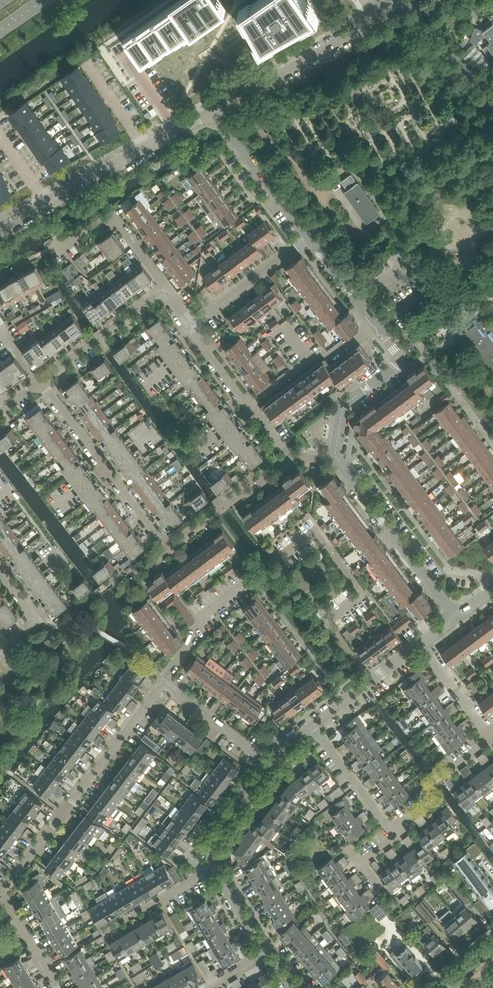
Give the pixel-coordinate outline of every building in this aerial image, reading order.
[(124,39),(133,51),(143,66),(235,2),(258,45),(319,11),(312,0),(180,0),(124,39)] [(492,23),(483,30),(486,34),(491,41),(487,44),(492,52),(492,51),(492,23)] [(474,27),(470,39),(475,45),(479,42),(478,40),(486,34),(483,30),(474,27)] [(480,50),(473,43),(461,56),(479,73),(492,59),(492,51),(492,52),(487,44),(482,48),(488,55),(486,56),(480,50)] [(68,86),(85,75),(79,66),(62,77),(68,86)] [(68,86),(75,95),(91,84),(85,75),(68,86)] [(91,84),(75,95),(81,104),(97,93),(91,84)] [(81,104),(87,113),(103,101),(97,93),(81,104)] [(93,122),(109,110),(103,101),(87,113),(93,122)] [(10,113),(17,123),(33,112),(27,102),(10,113)] [(116,120),(109,110),(93,122),(99,131),(100,131),(114,121),(116,120)] [(17,123),(23,133),(40,121),(33,112),(17,123)] [(40,121),(23,133),(30,142),(46,131),(40,121)] [(100,131),(99,131),(97,132),(104,142),(120,130),(114,121),(100,131)] [(53,140),(46,131),(30,142),(37,152),(53,140)] [(59,149),(53,140),(37,152),(43,161),(45,160),(60,150),(59,149)] [(60,150),(45,160),(52,169),(68,158),(61,148),(59,149),(60,150)] [(192,186),(208,174),(201,165),(181,180),(187,189),(192,186)] [(370,220),(380,213),(351,172),(341,180),(347,188),(344,190),(367,222),(370,220)] [(198,194),(214,182),(208,174),(192,186),(198,194)] [(205,202),(220,190),(214,182),(198,194),(205,202)] [(5,184),(0,187),(0,201),(11,193),(5,184)] [(159,198),(165,194),(162,189),(156,194),(159,198)] [(207,213),(226,199),(220,190),(205,202),(201,205),(207,213)] [(146,208),(150,205),(141,192),(135,196),(138,200),(124,210),(131,219),(146,208)] [(173,200),(179,196),(176,192),(170,196),(173,200)] [(173,200),(176,204),(182,200),(179,196),(173,200)] [(165,206),(171,202),(168,198),(162,202),(165,206)] [(217,218),(232,207),(226,199),(207,213),(213,221),(217,218)] [(168,210),(174,206),(171,202),(165,206),(168,210)] [(258,213),(262,210),(258,204),(254,208),(258,213)] [(232,207),(217,218),(223,227),(239,215),(232,207)] [(137,227),(152,216),(146,208),(131,219),(137,227)] [(186,216),(191,212),(188,208),(182,212),(186,216)] [(191,212),(186,216),(189,220),(194,216),(191,212)] [(178,222),(183,218),(180,214),(174,218),(178,222)] [(143,235),(158,224),(152,216),(137,227),(143,235)] [(183,218),(178,222),(181,226),(186,222),(183,218)] [(238,229),(242,225),(238,219),(233,223),(238,229)] [(256,227),(267,242),(276,236),(272,230),(274,229),(266,219),(256,227)] [(149,244),(165,232),(158,224),(143,235),(149,244)] [(198,233),(204,228),(201,224),(195,229),(198,233)] [(260,248),(267,242),(256,227),(247,234),(249,237),(251,236),(260,248)] [(198,233),(201,237),(207,232),(204,228),(198,233)] [(190,238),(196,234),(192,230),(187,234),(190,238)] [(103,252),(119,240),(115,234),(114,234),(112,232),(97,243),(103,252)] [(155,252),(171,240),(165,232),(149,244),(155,252)] [(222,241),(226,237),(222,232),(217,235),(222,241)] [(193,242),(199,238),(196,234),(190,238),(193,242)] [(263,252),(260,248),(251,236),(249,237),(242,243),(254,258),(263,252)] [(119,240),(103,252),(109,260),(125,249),(123,246),(123,245),(119,240)] [(161,260),(177,248),(171,240),(155,252),(161,260)] [(246,264),(254,258),(242,243),(235,249),(246,264)] [(200,249),(198,246),(197,245),(191,250),(194,254),(200,249)] [(167,268),(183,256),(177,248),(161,260),(167,268)] [(237,271),(246,264),(235,249),(226,255),(237,271)] [(389,256),(386,251),(380,256),(383,260),(389,256)] [(229,277),(237,271),(226,255),(218,261),(229,277)] [(311,272),(306,265),(308,264),(302,255),(285,268),(290,275),(288,277),(294,285),(311,272)] [(174,276),(189,264),(183,256),(167,268),(174,276)] [(221,283),(229,277),(218,261),(210,268),(221,283)] [(67,266),(74,276),(79,272),(71,263),(67,266)] [(132,269),(143,285),(146,283),(147,284),(153,279),(140,263),(132,269)] [(143,285),(132,269),(128,265),(128,264),(125,267),(124,268),(127,273),(124,275),(136,292),(142,287),(141,286),(143,285)] [(189,264),(174,276),(183,288),(189,283),(187,280),(196,273),(189,264)] [(74,276),(67,266),(62,270),(68,279),(65,281),(68,286),(74,281),(77,285),(80,283),(76,278),(75,278),(74,276)] [(26,271),(35,288),(45,283),(35,267),(32,268),(32,267),(26,271)] [(209,292),(221,283),(210,268),(201,274),(208,283),(205,285),(209,292)] [(27,293),(35,288),(26,271),(19,274),(20,275),(17,277),(27,293)] [(305,299),(322,287),(311,272),(294,285),(305,299)] [(130,296),(136,292),(124,275),(116,282),(127,297),(130,295),(130,296)] [(18,298),(27,293),(17,277),(15,278),(14,277),(8,281),(18,298)] [(18,298),(8,281),(1,284),(2,285),(0,287),(0,288),(9,303),(18,298)] [(125,298),(127,297),(116,282),(107,288),(120,304),(126,299),(125,298)] [(262,292),(274,307),(282,300),(276,292),(279,289),(275,283),(271,285),(262,292)] [(315,314),(332,301),(322,287),(305,299),(315,314)] [(9,303),(0,288),(0,308),(9,303)] [(114,308),(120,304),(107,288),(99,294),(111,309),(113,307),(114,308)] [(266,313),(274,307),(262,292),(254,298),(266,313)] [(109,311),(111,309),(99,294),(91,300),(103,316),(109,312),(109,311)] [(257,319),(266,313),(254,298),(246,304),(257,319)] [(98,320),(103,316),(91,300),(83,306),(94,321),(97,319),(98,320)] [(293,308),(299,304),(296,300),(290,304),(293,308)] [(343,315),(342,314),(332,301),(315,314),(326,328),(331,325),(343,315)] [(249,325),(257,319),(246,304),(238,310),(249,325)] [(11,320),(16,317),(13,310),(7,313),(11,320)] [(241,332),(249,325),(238,310),(226,319),(231,325),(234,323),(241,332)] [(343,315),(331,325),(341,340),(358,327),(353,320),(355,318),(348,310),(342,314),(343,315)] [(63,321),(75,337),(81,333),(80,332),(83,330),(72,315),(63,321)] [(483,317),(480,319),(475,323),(455,338),(461,345),(465,350),(476,341),(481,348),(492,364),(492,321),(489,324),(483,317)] [(150,339),(168,325),(166,322),(164,323),(159,318),(144,329),(150,337),(149,338),(150,339)] [(15,325),(22,333),(30,328),(27,323),(25,320),(15,325)] [(70,341),(75,337),(63,321),(55,327),(67,342),(69,341),(70,341)] [(157,346),(172,334),(168,329),(170,327),(168,325),(150,339),(150,340),(151,339),(157,346)] [(64,344),(67,342),(55,327),(47,333),(59,349),(65,345),(64,344)] [(53,354),(59,349),(47,333),(39,339),(50,354),(53,353),(53,354)] [(321,333),(315,337),(321,344),(326,340),(321,333)] [(157,346),(166,358),(161,361),(164,366),(170,362),(173,366),(175,369),(190,359),(187,355),(185,352),(187,350),(178,338),(176,339),(172,334),(157,346)] [(135,349),(132,344),(131,343),(136,339),(134,337),(114,352),(121,360),(135,349)] [(231,357),(246,346),(240,338),(231,344),(229,341),(222,346),(231,357)] [(45,359),(50,354),(39,339),(22,352),(33,366),(32,367),(34,370),(47,361),(45,359)] [(137,339),(132,344),(136,349),(141,345),(137,339)] [(407,353),(415,347),(411,342),(403,347),(407,353)] [(343,357),(355,373),(372,360),(359,344),(343,357)] [(237,366),(253,354),(246,346),(231,357),(237,366)] [(243,374),(263,359),(257,351),(253,354),(237,366),(243,374)] [(173,378),(178,374),(187,387),(203,375),(198,370),(201,368),(192,357),(190,359),(175,369),(170,373),(173,378)] [(340,385),(355,373),(343,357),(328,368),(340,385)] [(26,371),(25,372),(15,358),(0,369),(0,372),(10,385),(15,381),(16,383),(29,374),(26,371)] [(281,358),(276,362),(279,366),(284,362),(281,358)] [(96,379),(111,367),(104,359),(84,374),(86,377),(91,373),(96,379)] [(265,370),(269,367),(263,359),(243,374),(250,382),(265,370)] [(340,385),(328,368),(322,360),(307,370),(326,395),(340,385)] [(141,368),(136,362),(130,366),(135,373),(141,368)] [(413,380),(422,393),(437,382),(424,365),(417,370),(415,369),(407,375),(412,381),(413,380)] [(265,370),(250,382),(256,391),(271,379),(265,370)] [(312,406),(326,395),(307,370),(293,381),(312,406)] [(10,385),(0,372),(0,389),(2,392),(8,388),(7,387),(10,385)] [(209,383),(211,382),(209,379),(206,380),(203,375),(187,387),(193,395),(209,383)] [(75,406),(90,395),(78,379),(64,389),(63,388),(60,391),(69,403),(71,401),(75,406)] [(425,397),(422,393),(413,380),(412,381),(398,391),(411,408),(425,397)] [(297,418),(312,406),(293,381),(279,392),(291,409),(291,410),(297,418)] [(213,389),(209,383),(193,395),(199,403),(217,390),(215,387),(213,389)] [(121,389),(125,395),(129,392),(125,386),(121,389)] [(206,412),(221,400),(217,394),(219,392),(217,390),(199,403),(206,412)] [(397,419),(411,408),(398,391),(384,402),(397,419)] [(274,422),(291,410),(291,409),(279,392),(261,405),(274,422)] [(440,403),(449,398),(449,397),(446,393),(437,399),(440,403)] [(79,416),(97,403),(90,395),(75,406),(79,412),(77,414),(79,416)] [(233,418),(236,415),(227,403),(225,405),(221,400),(206,412),(215,423),(210,427),(213,431),(219,427),(233,417),(233,418)] [(440,421),(455,410),(449,401),(433,413),(440,421)] [(397,419),(384,402),(377,407),(375,405),(360,416),(361,418),(360,422),(355,421),(354,427),(360,428),(359,432),(357,433),(368,448),(383,437),(377,430),(387,423),(389,425),(397,419)] [(87,423),(103,412),(97,403),(79,416),(81,419),(83,418),(87,423)] [(31,427),(48,414),(46,411),(44,413),(40,407),(25,419),(31,427)] [(448,428),(461,418),(455,410),(440,421),(446,430),(448,428)] [(91,432),(109,420),(103,412),(87,423),(91,428),(89,430),(91,432)] [(37,435),(53,424),(48,418),(50,416),(48,414),(31,427),(37,435)] [(454,436),(469,425),(463,416),(461,418),(448,428),(454,436)] [(99,439),(115,428),(109,420),(91,432),(94,436),(96,434),(99,439)] [(43,443),(61,430),(59,427),(56,429),(53,424),(37,435),(43,443)] [(460,444),(475,433),(469,425),(454,436),(460,444)] [(3,449),(17,438),(13,432),(18,428),(16,426),(0,437),(0,446),(2,449),(3,449)] [(104,445),(119,433),(115,428),(99,439),(104,445)] [(49,451),(65,440),(61,435),(63,433),(61,430),(43,443),(49,451)] [(102,446),(111,458),(114,456),(113,455),(128,445),(132,441),(129,437),(124,440),(119,433),(104,445),(102,446)] [(466,452),(481,441),(475,433),(460,444),(466,452)] [(376,456),(391,445),(384,436),(383,437),(368,448),(369,449),(370,448),(376,456)] [(56,460),(73,447),(71,444),(69,445),(65,440),(49,451),(56,460)] [(237,464),(260,447),(257,444),(255,446),(251,440),(236,452),(241,459),(236,462),(237,464)] [(472,460),(487,449),(481,441),(466,452),(472,460)] [(159,448),(164,454),(171,449),(167,443),(159,448)] [(128,445),(113,455),(119,463),(133,452),(128,445)] [(382,464),(397,453),(391,445),(376,456),(382,464)] [(62,468),(77,457),(73,451),(75,449),(73,447),(56,460),(62,468)] [(238,465),(243,461),(249,468),(264,457),(260,451),(262,450),(260,447),(237,464),(238,465)] [(122,473),(139,460),(136,456),(141,453),(138,448),(133,452),(119,463),(118,462),(115,464),(122,473)] [(492,458),(492,456),(487,449),(472,460),(478,468),(492,458)] [(388,472),(403,461),(397,453),(382,464),(388,472)] [(77,457),(62,468),(71,480),(66,484),(70,488),(75,485),(89,474),(92,472),(83,460),(81,462),(77,457)] [(492,470),(492,458),(478,468),(484,476),(492,470)] [(130,480),(146,469),(139,460),(122,473),(124,476),(126,475),(130,480)] [(394,480),(409,469),(403,461),(388,472),(394,480)] [(440,472),(437,468),(434,464),(429,467),(436,475),(440,472)] [(134,490),(152,477),(146,469),(130,480),(134,486),(129,489),(131,492),(134,490)] [(284,478),(288,484),(298,497),(312,486),(300,469),(293,474),(292,472),(284,478)] [(400,489),(415,477),(409,469),(394,480),(400,489)] [(484,476),(490,485),(492,483),(492,470),(484,476)] [(218,491),(237,477),(235,474),(231,478),(226,472),(211,483),(218,491)] [(94,481),(89,474),(75,485),(80,492),(94,481)] [(340,492),(340,493),(346,488),(340,480),(339,481),(333,474),(316,487),(327,501),(340,492)] [(143,497),(158,485),(152,477),(134,490),(136,493),(139,491),(143,497)] [(406,497),(421,486),(415,477),(400,489),(406,497)] [(92,508),(107,496),(104,492),(106,490),(97,478),(93,480),(94,481),(80,492),(75,495),(78,500),(83,496),(92,508)] [(288,484),(274,496),(286,512),(301,501),(298,497),(288,484)] [(147,506),(164,493),(158,485),(143,497),(147,502),(145,503),(147,506)] [(412,505),(427,494),(421,486),(406,497),(412,505)] [(208,499),(201,490),(186,501),(191,507),(186,511),(188,514),(208,499)] [(351,507),(340,493),(340,492),(327,501),(323,505),(334,519),(351,507)] [(155,513),(170,501),(164,493),(147,506),(149,509),(151,507),(155,513)] [(418,513),(433,502),(427,494),(412,505),(418,513)] [(98,517),(116,503),(114,501),(112,503),(107,496),(92,508),(98,517)] [(274,496),(259,507),(272,523),(286,512),(274,496)] [(116,508),(118,506),(121,504),(119,501),(116,503),(98,517),(105,525),(120,513),(116,508)] [(170,501),(155,513),(159,518),(157,520),(166,532),(169,530),(168,529),(183,518),(170,501)] [(424,521),(440,510),(433,502),(418,513),(424,521)] [(251,509),(243,515),(255,532),(263,527),(264,529),(272,523),(259,507),(252,512),(251,509)] [(345,534),(362,521),(351,507),(334,519),(345,534)] [(431,530),(444,520),(446,519),(440,510),(424,521),(430,529),(431,530)] [(130,515),(126,517),(124,519),(120,513),(105,525),(110,533),(131,517),(130,515)] [(128,524),(130,523),(134,520),(131,517),(110,533),(117,542),(132,530),(128,524)] [(435,539),(450,528),(444,520),(431,530),(430,529),(429,531),(435,539)] [(480,523),(484,529),(488,526),(484,520),(480,523)] [(373,536),(372,535),(362,521),(345,534),(356,549),(359,547),(373,536)] [(13,531),(6,522),(0,527),(0,540),(13,531)] [(441,547),(456,536),(450,528),(435,539),(441,547)] [(123,550),(141,537),(138,534),(136,535),(132,530),(117,542),(123,550)] [(19,539),(13,531),(0,540),(0,546),(1,547),(0,548),(0,550),(1,552),(19,539)] [(210,544),(222,561),(230,555),(228,553),(235,548),(222,531),(214,537),(216,539),(210,544)] [(383,550),(384,551),(387,549),(375,533),(372,535),(373,536),(359,547),(369,561),(383,550)] [(456,536),(441,547),(448,556),(453,552),(455,554),(464,547),(456,536)] [(136,558),(134,555),(145,546),(140,541),(143,539),(141,537),(123,550),(129,558),(126,561),(128,564),(136,558)] [(10,559),(25,547),(19,539),(1,552),(3,554),(5,553),(10,559)] [(492,540),(484,547),(492,560),(492,541),(492,540)] [(222,561),(210,544),(195,555),(208,572),(210,576),(213,574),(210,570),(222,561)] [(13,568),(31,555),(25,547),(10,559),(13,564),(11,565),(13,568)] [(394,565),(384,551),(383,550),(369,561),(367,563),(378,577),(394,565)] [(31,555),(13,568),(20,578),(24,575),(23,574),(37,564),(42,560),(38,555),(34,559),(31,555)] [(195,555),(181,566),(194,582),(208,572),(195,555)] [(100,580),(120,565),(118,562),(113,566),(109,560),(94,571),(100,580)] [(37,564),(23,574),(24,575),(28,581),(43,571),(37,564)] [(389,592),(405,579),(394,565),(378,577),(389,592)] [(181,566),(167,576),(176,589),(175,589),(179,594),(194,582),(181,566)] [(40,600),(55,588),(46,575),(51,572),(47,567),(43,571),(28,581),(25,583),(34,595),(36,594),(40,600)] [(227,575),(231,572),(227,567),(223,570),(227,575)] [(155,578),(148,583),(161,600),(175,589),(176,589),(167,576),(162,570),(154,576),(155,578)] [(91,587),(84,578),(69,590),(74,595),(69,599),(71,602),(91,587)] [(417,594),(416,593),(405,579),(389,592),(400,607),(404,603),(417,594)] [(42,606),(51,618),(54,616),(53,615),(68,604),(55,588),(40,600),(44,604),(42,606)] [(198,597),(202,594),(198,588),(194,591),(198,597)] [(404,603),(409,610),(415,618),(432,605),(426,598),(428,597),(422,589),(416,593),(417,594),(404,603)] [(249,618),(264,606),(255,593),(249,597),(252,602),(243,609),(249,618)] [(173,604),(189,625),(195,621),(175,594),(163,603),(167,608),(173,604)] [(10,608),(5,603),(8,601),(6,599),(0,603),(0,615),(10,608)] [(142,626),(158,614),(147,599),(130,611),(142,626)] [(255,626),(270,614),(264,606),(249,618),(255,626)] [(0,615),(0,627),(1,628),(18,615),(16,612),(14,614),(10,608),(0,615)] [(368,614),(372,619),(376,616),(372,611),(368,614)] [(484,619),(492,631),(492,613),(484,619)] [(152,641),(169,628),(158,614),(142,626),(152,641)] [(261,634),(277,622),(270,614),(255,626),(261,634)] [(392,627),(396,632),(411,621),(407,615),(392,627)] [(492,635),(492,631),(484,619),(476,626),(486,640),(492,635)] [(268,642),(283,631),(277,622),(261,634),(268,642)] [(396,632),(392,627),(389,624),(381,630),(392,645),(401,639),(396,632)] [(352,634),(356,631),(352,626),(348,629),(352,634)] [(477,647),(486,640),(476,626),(468,632),(467,632),(476,645),(477,647)] [(169,628),(152,641),(158,648),(161,647),(166,654),(183,641),(177,633),(174,635),(169,628)] [(384,651),(392,645),(381,630),(373,636),(384,651)] [(467,632),(468,632),(466,630),(457,637),(468,651),(476,645),(467,632)] [(274,650),(289,639),(283,631),(268,642),(274,650)] [(57,645),(51,636),(45,641),(52,649),(57,645)] [(376,657),(384,651),(373,636),(365,642),(376,657)] [(459,658),(468,651),(457,637),(448,644),(459,658)] [(280,658),(295,647),(289,639),(274,650),(280,658)] [(367,664),(376,657),(365,642),(356,649),(367,664)] [(231,653),(233,651),(239,647),(236,643),(231,647),(229,650),(231,653)] [(450,665),(459,658),(448,644),(439,651),(450,665)] [(282,670),(286,667),(301,656),(295,647),(280,658),(275,662),(282,670)] [(195,677),(206,662),(197,656),(193,661),(191,660),(184,669),(195,677)] [(203,684),(218,663),(210,657),(206,662),(195,677),(203,684)] [(118,681),(134,693),(140,684),(138,682),(145,673),(133,663),(118,681)] [(211,690),(226,669),(218,663),(203,684),(211,690)] [(469,671),(473,676),(477,673),(473,667),(469,671)] [(261,672),(264,676),(270,672),(267,668),(261,672)] [(230,681),(235,676),(226,669),(211,690),(219,696),(230,681)] [(413,697),(427,686),(423,680),(426,678),(419,669),(407,678),(411,684),(403,690),(409,699),(412,696),(413,697)] [(303,681),(314,696),(325,688),(318,679),(316,680),(312,675),(303,681)] [(276,687),(280,684),(276,679),(272,682),(276,687)] [(127,702),(134,693),(118,681),(112,690),(127,702)] [(227,702),(238,687),(230,681),(219,696),(227,702)] [(306,702),(314,696),(303,681),(295,687),(306,702)] [(419,705),(442,688),(439,685),(433,689),(434,689),(431,691),(427,686),(413,697),(419,705)] [(235,708),(246,694),(238,687),(227,702),(235,708)] [(298,709),(306,702),(295,687),(287,694),(298,709)] [(426,714),(440,703),(436,698),(439,695),(439,696),(444,692),(442,688),(419,705),(414,708),(421,717),(426,714)] [(120,710),(127,702),(112,690),(105,699),(120,710)] [(243,715),(255,700),(246,694),(235,708),(243,715)] [(290,715),(298,709),(287,694),(279,700),(290,715)] [(492,711),(492,703),(486,694),(477,700),(488,715),(492,711)] [(92,708),(107,719),(114,711),(99,699),(92,708)] [(255,700),(243,715),(255,724),(259,718),(256,715),(263,706),(255,700)] [(278,724),(290,715),(279,700),(270,706),(277,715),(274,718),(278,724)] [(432,722),(455,705),(452,702),(446,706),(447,707),(444,708),(440,703),(426,714),(432,722)] [(434,735),(453,720),(449,715),(452,713),(457,709),(455,705),(432,722),(432,723),(427,726),(434,735)] [(107,719),(92,708),(86,716),(101,728),(105,723),(107,725),(110,721),(107,719)] [(165,733),(177,718),(168,711),(156,726),(165,733)] [(341,750),(368,730),(357,715),(343,725),(348,731),(343,735),(347,741),(344,743),(338,747),(341,750)] [(94,736),(101,728),(86,716),(79,725),(94,736)] [(174,740),(185,725),(177,718),(165,733),(174,740)] [(440,743),(468,723),(465,719),(459,723),(460,724),(457,726),(453,720),(434,735),(440,743)] [(468,723),(440,743),(447,752),(466,738),(462,732),(465,730),(470,726),(468,723)] [(88,745),(94,736),(79,725),(73,733),(88,745)] [(182,746),(194,731),(185,725),(174,740),(182,746)] [(356,753),(375,738),(368,730),(341,750),(344,754),(349,750),(349,749),(352,747),(356,753)] [(191,753),(203,738),(194,731),(182,746),(191,753)] [(81,753),(88,745),(73,733),(67,740),(65,738),(63,740),(66,742),(81,753)] [(153,748),(157,743),(145,734),(141,739),(153,748)] [(197,750),(202,754),(211,742),(206,738),(197,750)] [(377,751),(382,747),(375,738),(356,753),(360,758),(357,760),(351,764),(354,768),(377,751)] [(74,762),(81,753),(66,742),(59,750),(74,762)] [(134,752),(149,763),(156,755),(141,743),(134,752)] [(68,771),(74,762),(59,750),(53,759),(68,771)] [(383,759),(377,751),(354,768),(357,771),(362,767),(365,765),(369,770),(383,759)] [(143,772),(149,763),(134,752),(128,760),(143,772)] [(237,767),(232,763),(224,757),(217,766),(232,777),(239,769),(237,767)] [(61,779),(68,771),(53,759),(46,767),(61,779)] [(320,760),(318,761),(316,759),(313,761),(315,764),(310,768),(321,783),(329,776),(328,774),(329,772),(325,766),(323,768),(320,764),(322,763),(320,760)] [(367,785),(390,768),(383,759),(369,770),(373,775),(370,777),(365,781),(367,785)] [(136,780),(143,772),(128,760),(121,769),(136,780)] [(61,779),(46,767),(41,763),(35,772),(40,776),(55,788),(57,790),(60,786),(57,784),(61,779)] [(492,784),(492,772),(486,763),(483,765),(485,768),(480,772),(490,786),(491,786),(492,784)] [(169,778),(171,775),(176,769),(171,765),(164,774),(169,778)] [(226,786),(232,777),(217,766),(211,774),(226,786)] [(312,789),(321,783),(310,768),(304,772),(302,769),(299,772),(312,789)] [(382,787),(396,777),(390,768),(367,785),(370,788),(375,784),(378,782),(382,787)] [(130,789),(136,780),(121,769),(115,777),(130,789)] [(303,796),(312,789),(299,772),(296,774),(298,777),(291,782),(290,783),(303,796)] [(490,786),(480,772),(474,776),(472,773),(469,776),(482,793),(485,796),(492,790),(492,789),(491,786),(490,786)] [(163,786),(169,778),(164,774),(158,782),(163,786)] [(219,794),(226,786),(211,774),(204,783),(219,794)] [(57,790),(55,788),(40,776),(33,784),(48,796),(52,791),(55,793),(57,790)] [(473,799),(482,793),(469,776),(466,778),(468,781),(462,785),(473,799)] [(123,797),(130,789),(115,777),(108,786),(123,797)] [(380,802),(402,785),(396,777),(382,787),(386,793),(383,795),(383,794),(377,799),(380,802)] [(212,803),(219,794),(204,783),(197,792),(212,803)] [(303,796),(290,783),(285,790),(282,788),(280,791),(297,804),(303,796)] [(402,785),(380,802),(383,806),(388,801),(391,799),(395,805),(402,800),(406,797),(409,794),(402,785)] [(464,806),(473,799),(462,785),(457,789),(455,786),(451,789),(464,806)] [(116,806),(123,797),(108,786),(101,794),(116,806)] [(329,794),(334,800),(344,792),(340,786),(329,794)] [(290,813),(297,804),(280,791),(277,794),(280,796),(276,802),(290,813)] [(27,792),(21,801),(36,812),(42,803),(27,792)] [(186,801),(201,812),(208,804),(193,792),(186,801)] [(110,815),(116,806),(101,794),(95,803),(110,815)] [(344,796),(327,809),(337,823),(352,812),(348,807),(351,805),(344,796)] [(21,801),(14,809),(20,814),(29,821),(33,816),(35,818),(38,814),(36,812),(21,801)] [(195,821),(201,812),(186,801),(180,809),(195,821)] [(284,821),(290,813),(276,802),(272,807),(269,805),(267,808),(284,821)] [(103,823),(110,815),(95,803),(88,812),(103,823)] [(435,821),(445,835),(447,838),(456,831),(451,823),(456,819),(447,807),(438,814),(440,817),(435,821)] [(277,830),(284,821),(267,808),(264,811),(267,814),(263,819),(277,830)] [(10,814),(7,818),(22,829),(29,821),(20,814),(14,809),(10,814)] [(188,830),(195,821),(180,809),(173,818),(188,830)] [(344,831),(366,814),(363,811),(358,815),(355,817),(352,812),(337,823),(333,826),(339,834),(343,831),(344,831)] [(310,820),(313,816),(307,812),(304,816),(310,820)] [(106,829),(101,826),(86,814),(79,823),(95,835),(95,834),(99,837),(106,829)] [(366,814),(344,831),(350,840),(364,829),(360,824),(363,822),(369,818),(366,814)] [(188,830),(173,818),(169,815),(163,823),(167,827),(182,838),(188,830)] [(491,822),(489,820),(486,816),(481,820),(486,826),(491,822)] [(7,818),(1,826),(16,838),(22,829),(7,818)] [(270,839),(277,830),(263,819),(259,824),(256,822),(250,830),(262,840),(265,837),(266,836),(270,839)] [(138,834),(145,824),(140,820),(133,830),(138,834)] [(437,841),(445,835),(435,821),(429,825),(427,822),(424,824),(437,841)] [(88,843),(95,835),(79,823),(73,831),(88,843)] [(428,848),(437,841),(424,824),(421,827),(423,830),(417,834),(422,841),(428,848)] [(0,827),(0,839),(9,846),(16,838),(1,826),(0,827)] [(175,847),(182,838),(167,827),(160,835),(175,847)] [(297,837),(300,833),(294,829),(291,833),(297,837)] [(251,855),(261,841),(262,840),(250,830),(240,843),(241,844),(234,853),(240,864),(253,857),(253,856),(252,857),(251,855)] [(81,852),(88,843),(73,831),(66,840),(81,852)] [(160,835),(156,832),(148,842),(152,845),(153,844),(168,856),(175,847),(160,835)] [(262,840),(261,841),(272,849),(275,844),(265,837),(262,840)] [(3,855),(7,850),(9,852),(10,851),(11,849),(12,848),(9,846),(0,839),(0,853),(3,855)] [(75,860),(81,852),(66,840),(60,848),(75,860)] [(433,855),(428,848),(422,841),(417,845),(415,842),(412,844),(425,862),(433,855)] [(452,858),(482,897),(481,897),(487,907),(492,902),(492,884),(473,858),(482,852),(475,842),(452,858)] [(416,868),(425,862),(412,844),(409,847),(411,850),(405,854),(416,868)] [(68,869),(75,860),(60,848),(53,857),(68,869)] [(251,877),(272,865),(265,853),(255,859),(253,857),(240,864),(239,865),(245,874),(248,872),(251,877)] [(398,855),(395,857),(407,875),(416,868),(405,854),(400,858),(398,855)] [(324,876),(346,859),(344,856),(338,860),(339,860),(336,863),(332,857),(318,868),(324,876)] [(62,877),(68,869),(53,857),(46,866),(62,877)] [(388,867),(399,881),(407,875),(395,857),(391,860),(393,863),(388,867)] [(449,858),(441,864),(445,870),(453,864),(449,858)] [(330,885),(344,874),(341,869),(344,867),(349,863),(346,859),(324,876),(330,885)] [(154,870),(164,886),(173,881),(174,883),(180,879),(172,866),(167,869),(164,864),(154,870)] [(155,892),(164,886),(154,870),(151,865),(142,870),(145,875),(155,892)] [(277,874),(272,865),(251,877),(254,883),(251,885),(253,889),(277,874)] [(399,881),(388,867),(383,871),(381,868),(377,870),(393,892),(402,885),(399,881)] [(45,889),(42,885),(46,883),(40,872),(28,879),(31,884),(23,889),(28,899),(45,889)] [(336,893),(359,876),(356,872),(350,876),(351,877),(348,879),(344,874),(330,885),(336,893)] [(262,896),(277,887),(283,883),(277,874),(253,889),(256,892),(259,891),(262,896)] [(435,882),(438,879),(434,874),(430,877),(435,882)] [(146,897),(155,892),(145,875),(136,881),(146,897)] [(361,879),(359,876),(336,893),(333,895),(339,903),(342,901),(357,890),(353,885),(356,883),(361,879)] [(455,914),(467,927),(478,918),(466,905),(471,902),(450,877),(445,881),(462,902),(452,911),(455,915),(455,914)] [(137,903),(146,897),(136,881),(127,886),(137,903)] [(127,908),(137,903),(127,886),(117,892),(127,908)] [(105,893),(108,897),(118,914),(127,908),(117,892),(115,887),(105,893)] [(264,907),(283,896),(277,887),(262,896),(266,902),(262,904),(264,907)] [(349,909),(371,892),(368,888),(363,893),(360,895),(357,890),(342,901),(349,909)] [(34,908),(50,898),(45,889),(28,899),(34,908)] [(118,914),(108,897),(105,893),(105,892),(96,897),(99,903),(109,919),(118,914)] [(351,920),(355,917),(369,906),(365,901),(368,899),(368,900),(374,895),(371,892),(349,909),(345,912),(351,920)] [(39,917),(61,904),(56,895),(50,898),(34,908),(39,917)] [(83,904),(78,895),(72,898),(78,907),(79,907),(82,905),(83,904)] [(409,901),(406,896),(405,895),(399,899),(403,905),(409,901)] [(273,915),(289,905),(283,896),(264,907),(267,911),(270,909),(273,915)] [(205,900),(201,902),(199,899),(187,906),(189,910),(190,909),(196,918),(214,908),(211,904),(209,906),(205,900)] [(418,903),(431,918),(436,914),(424,899),(418,903)] [(389,912),(379,901),(370,909),(380,920),(389,912)] [(99,925),(109,919),(99,903),(90,908),(99,925)] [(426,923),(431,918),(418,903),(413,907),(426,923)] [(61,904),(39,917),(45,927),(61,917),(67,914),(61,904)] [(280,933),(292,923),(290,918),(294,915),(289,905),(273,915),(277,920),(273,922),(280,933)] [(201,928),(217,919),(213,913),(216,911),(214,908),(196,918),(201,928)] [(152,914),(163,932),(172,927),(163,911),(158,915),(156,911),(152,914)] [(178,929),(184,926),(176,913),(170,916),(178,929)] [(154,937),(163,932),(152,914),(149,916),(151,919),(145,922),(154,937)] [(456,937),(467,927),(455,914),(455,915),(445,923),(456,937)] [(50,936),(67,926),(61,917),(45,927),(50,936)] [(207,937),(225,926),(223,923),(220,924),(217,919),(201,928),(207,937)] [(154,937),(145,922),(140,925),(138,922),(135,924),(146,943),(154,937)] [(301,930),(294,922),(292,923),(280,933),(285,939),(282,941),(285,944),(301,930)] [(137,948),(146,943),(135,924),(131,926),(133,929),(128,932),(137,948)] [(426,931),(420,936),(424,941),(435,955),(446,945),(444,943),(428,924),(423,928),(426,931)] [(56,945),(72,935),(67,926),(50,936),(56,945)] [(212,946),(228,937),(224,931),(227,929),(225,926),(207,937),(212,946)] [(295,950),(312,935),(305,926),(301,930),(285,944),(288,947),(290,945),(295,950)] [(325,938),(330,933),(327,930),(322,934),(325,938)] [(128,953),(137,948),(128,932),(123,935),(121,932),(117,935),(128,953)] [(323,946),(328,941),(333,937),(330,933),(325,938),(320,942),(299,960),(302,963),(305,961),(309,966),(327,950),(323,946)] [(320,942),(313,934),(312,935),(295,950),(299,955),(297,957),(299,960),(320,942)] [(72,935),(56,945),(62,955),(78,945),(72,935)] [(119,958),(128,953),(117,935),(114,937),(116,940),(110,943),(119,958)] [(173,949),(177,947),(183,943),(180,937),(170,943),(173,949)] [(218,956),(236,945),(234,941),(231,943),(228,937),(212,946),(209,948),(214,957),(218,955),(218,956)] [(403,944),(390,955),(408,975),(411,972),(413,974),(417,970),(418,971),(422,968),(421,967),(423,965),(407,946),(406,947),(403,944)] [(236,945),(218,956),(224,965),(239,956),(235,950),(238,948),(236,945)] [(339,954),(344,950),(341,946),(336,951),(339,954)] [(71,968),(86,958),(81,949),(63,960),(65,964),(68,962),(71,968)] [(314,976),(330,962),(334,959),(327,950),(309,966),(313,971),(311,973),(314,976)] [(342,958),(347,953),(344,950),(339,954),(342,958)] [(390,966),(377,951),(372,955),(382,966),(372,975),(384,987),(397,987),(400,985),(386,969),(390,966)] [(92,967),(91,967),(96,964),(91,955),(86,958),(71,968),(74,973),(71,974),(73,978),(92,967)] [(26,966),(29,965),(26,961),(24,963),(20,957),(4,967),(10,976),(26,966)] [(203,978),(194,963),(194,962),(192,958),(183,964),(185,968),(196,987),(199,984),(198,981),(203,978)] [(337,971),(330,962),(314,976),(316,979),(319,977),(324,982),(337,971)] [(214,976),(206,963),(200,967),(208,980),(214,976)] [(15,985),(31,976),(26,966),(10,976),(15,985)] [(82,985),(97,976),(92,967),(73,978),(75,982),(78,980),(82,985)] [(196,987),(185,968),(176,973),(185,987),(186,987),(190,986),(192,987),(194,987),(196,987)] [(355,975),(361,982),(366,978),(360,971),(355,975)] [(176,973),(167,979),(173,987),(185,987),(176,973)] [(251,987),(273,987),(264,974),(255,979),(257,982),(250,986),(251,987)] [(37,985),(31,976),(15,985),(17,987),(32,987),(37,985)] [(102,985),(97,976),(82,985),(83,987),(97,987),(102,985)] [(167,979),(159,984),(161,987),(173,987),(167,979)]
